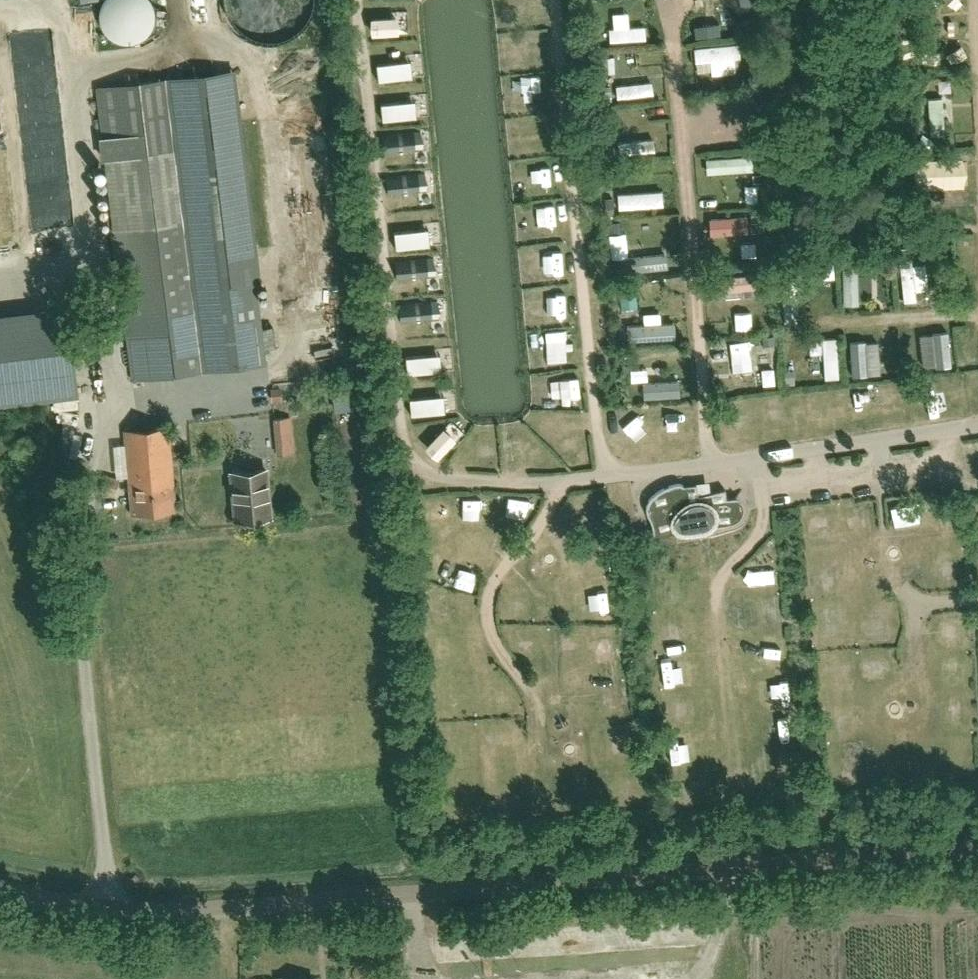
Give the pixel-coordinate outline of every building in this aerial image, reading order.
[(150,23),(152,13),(150,3),(148,0),(103,0),(101,3),(99,13),(101,23),(107,32),(115,38),(126,40),(136,38),(145,32),(150,23)] [(314,0),(223,0),(224,10),(231,23),(241,33),(254,40),(268,42),(282,40),(295,33),(306,23),(312,10),(314,0)] [(390,32),(389,14),(361,16),(362,34),(390,32)] [(936,22),(918,23),(919,54),(937,53),(936,22)] [(644,39),(643,25),(603,27),(604,41),(644,39)] [(732,71),(730,43),(689,45),(690,73),(732,71)] [(371,79),(405,77),(404,59),(370,61),(371,79)] [(96,87),(105,159),(127,335),(133,380),(266,363),(256,285),(260,285),(233,70),(175,77),(96,87)] [(611,84),(611,97),(652,94),(651,81),(611,84)] [(944,133),(942,96),(924,97),(926,134),(944,133)] [(375,119),(409,118),(409,101),(374,101),(375,119)] [(375,153),(416,150),(415,125),(374,128),(375,153)] [(652,150),(652,138),(613,141),(614,152),(652,150)] [(748,154),(700,157),(700,173),(749,170),(748,154)] [(381,194),(425,191),(424,171),(380,174),(381,194)] [(929,172),(930,205),(962,205),(962,172),(929,172)] [(612,207),(661,205),(661,189),(611,192),(612,207)] [(704,235),(741,233),(740,215),(703,216),(704,235)] [(387,229),(387,246),(422,246),(422,228),(387,229)] [(617,274),(663,266),(661,250),(614,259),(617,274)] [(389,277),(431,277),(431,254),(389,253),(389,277)] [(837,304),(852,304),(852,256),(837,256),(837,304)] [(914,288),(925,287),(923,263),(908,264),(908,258),(895,258),(898,300),(915,299),(914,288)] [(748,274),(709,276),(710,290),(748,288),(748,274)] [(433,295),(393,297),(395,321),(434,320),(433,295)] [(79,396),(74,344),(85,343),(83,328),(66,330),(63,304),(0,311),(0,405),(79,396)] [(753,328),(752,311),(731,312),(732,329),(753,328)] [(675,337),(674,321),(656,322),(655,312),(638,313),(639,323),(620,324),(621,341),(675,337)] [(914,332),(916,367),(950,365),(948,330),(914,332)] [(837,377),(835,336),(816,337),(818,378),(837,377)] [(724,342),(729,373),(753,369),(748,338),(724,342)] [(878,374),(876,339),(844,341),(846,375),(878,374)] [(433,353),(399,355),(400,373),(434,371),(433,353)] [(642,369),(625,368),(625,380),(642,380),(642,369)] [(677,379),(636,381),(637,397),(678,395),(677,379)] [(437,394),(403,397),(404,414),(438,412),(437,394)] [(57,410),(48,451),(68,456),(77,415),(57,410)] [(674,412),(652,411),(651,433),(673,434),(674,412)] [(291,452),(289,414),(270,415),(272,453),(291,452)] [(648,414),(629,417),(631,437),(651,434),(648,414)] [(416,447),(431,460),(449,439),(434,426),(416,447)] [(168,427),(124,430),(131,514),(175,510),(173,486),(168,427)] [(231,476),(235,520),(270,517),(266,473),(231,476)] [(97,475),(96,491),(109,492),(110,476),(97,475)] [(709,530),(730,524),(735,522),(738,519),(741,515),(742,510),(742,505),(740,501),(737,498),(726,499),(725,490),(709,493),(697,496),(696,484),(683,486),(681,484),(678,484),(669,486),(661,490),(654,495),(648,500),(647,502),(646,505),(646,509),(648,517),(652,524),(653,532),(653,535),(676,535),(709,530)] [(751,563),(752,580),(771,579),(770,561),(751,563)] [(783,674),(763,677),(767,697),(786,694),(783,674)]
